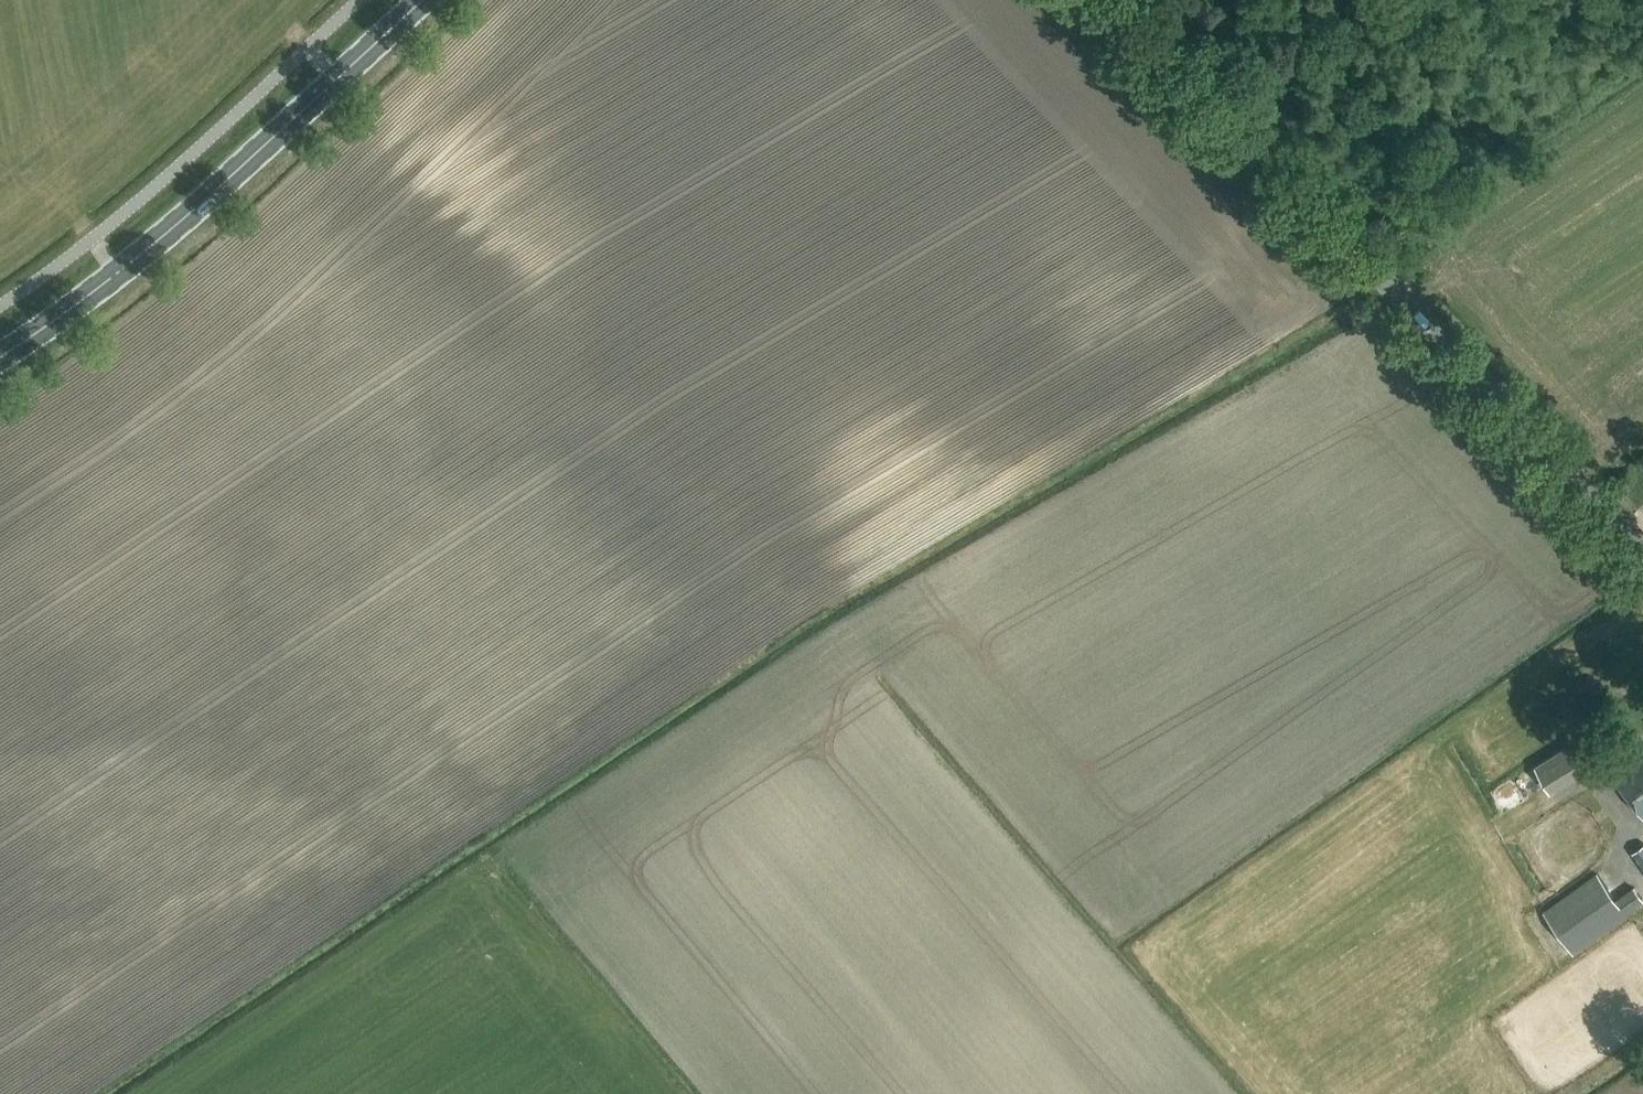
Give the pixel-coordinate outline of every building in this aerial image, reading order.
[(1607,758),(1591,732),(1535,767),(1551,793),(1607,758)] [(1613,776),(1641,818),(1642,817),(1642,756),(1613,776)] [(1625,912),(1642,900),(1633,887),(1615,900),(1597,873),(1543,912),(1572,953),(1627,915),(1625,912)]
